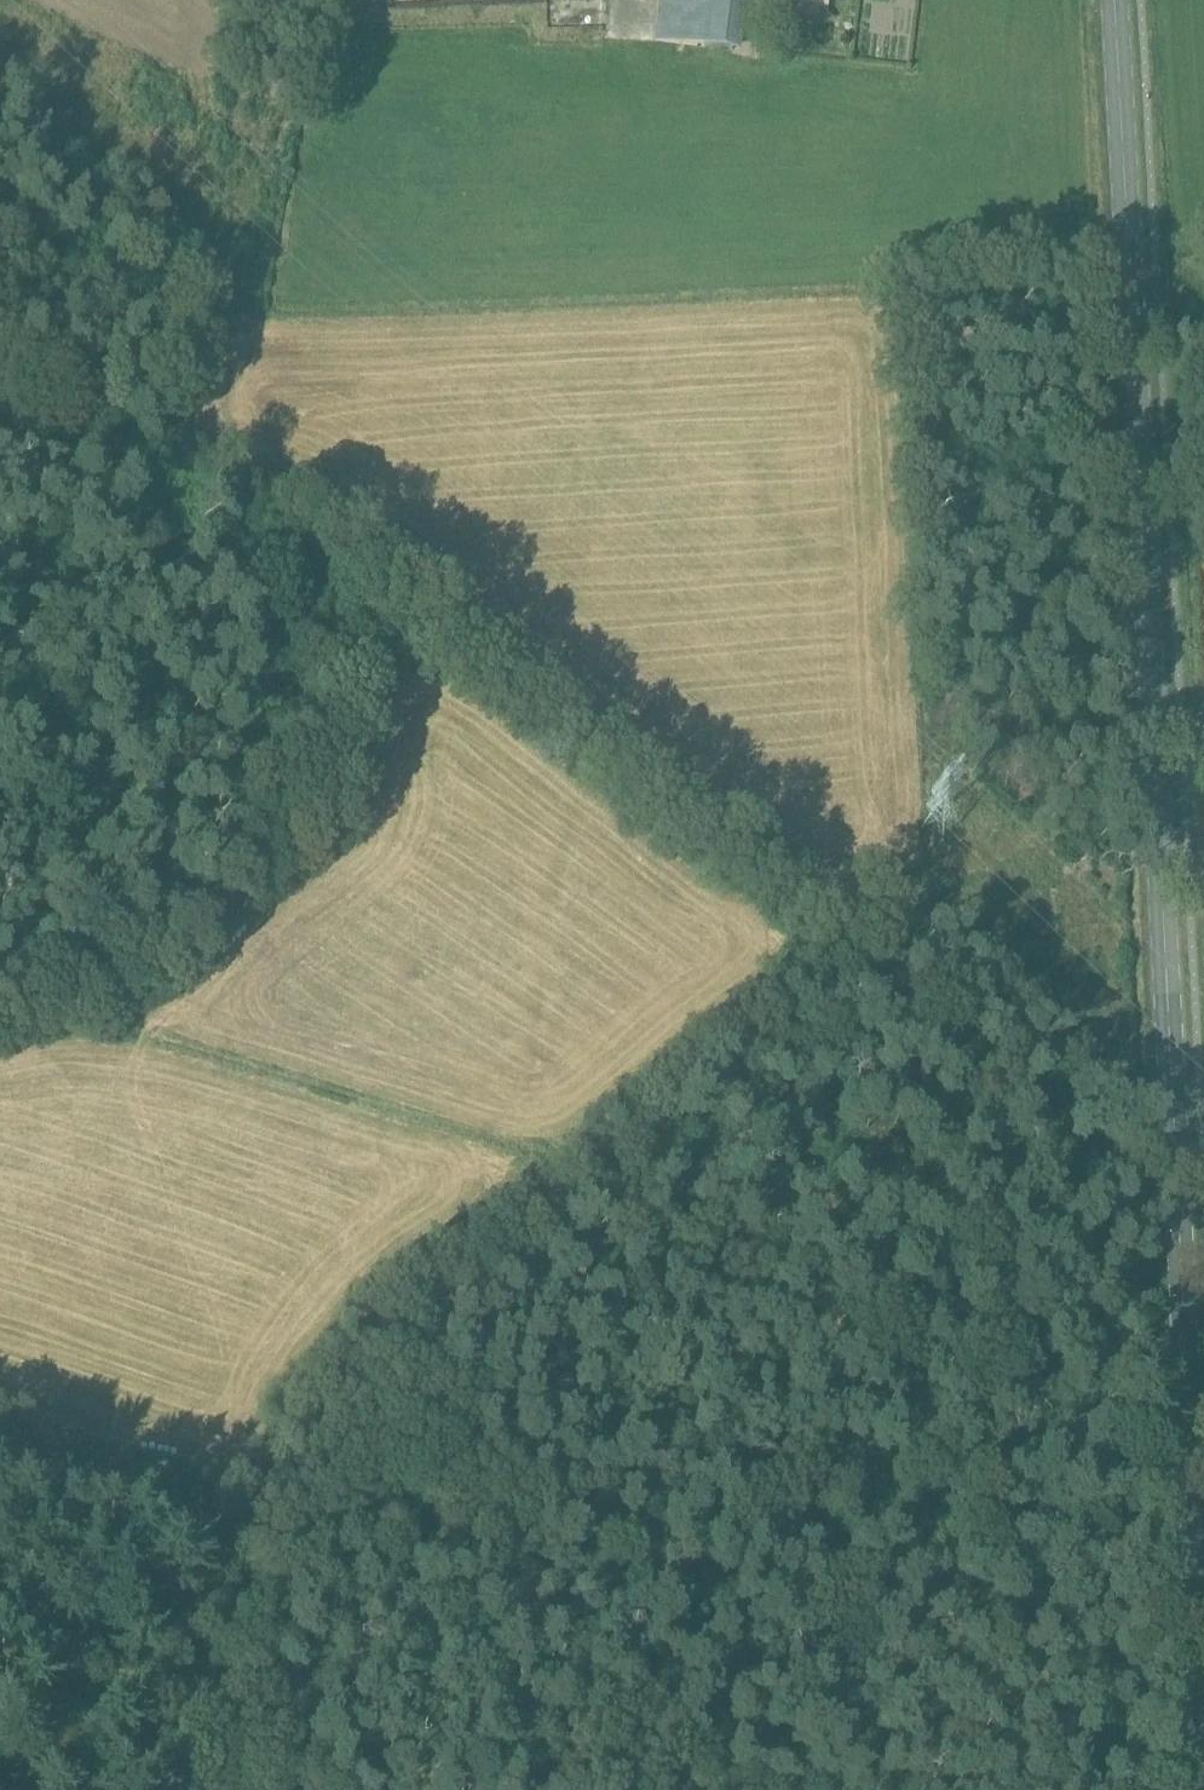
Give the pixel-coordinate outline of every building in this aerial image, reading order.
[(656,41),(733,50),(739,1),(731,0),(732,0),(661,0),(656,41)]
